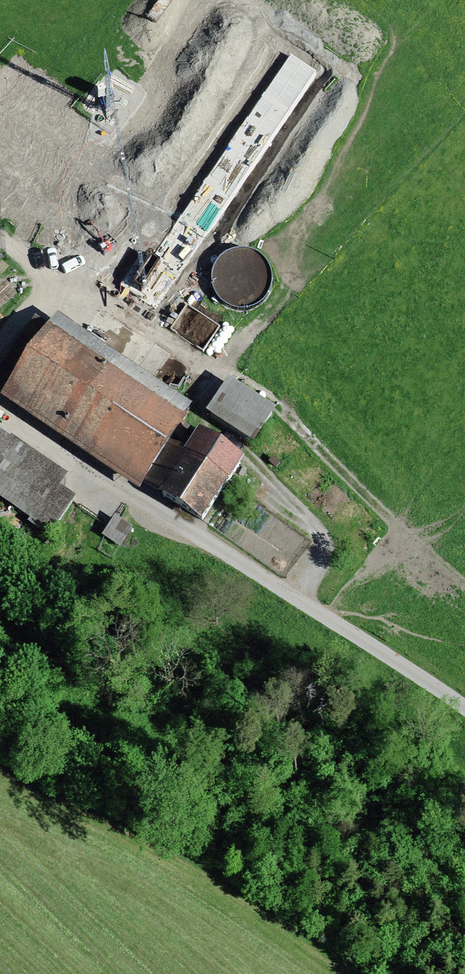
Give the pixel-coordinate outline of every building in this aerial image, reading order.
[(247,245),(236,246),(227,250),(219,257),(214,267),(213,277),(216,288),(222,297),(231,304),(241,306),(252,306),(260,302),(268,295),(273,286),(275,276),(272,263),(266,254),(257,248),(247,245)] [(201,406),(66,316),(12,396),(148,486),(201,406)] [(281,412),(235,381),(218,407),(264,438),(281,412)] [(65,522),(80,490),(69,485),(79,464),(0,428),(0,492),(65,522)] [(213,522),(253,458),(213,432),(200,453),(184,443),(156,486),(213,522)]
